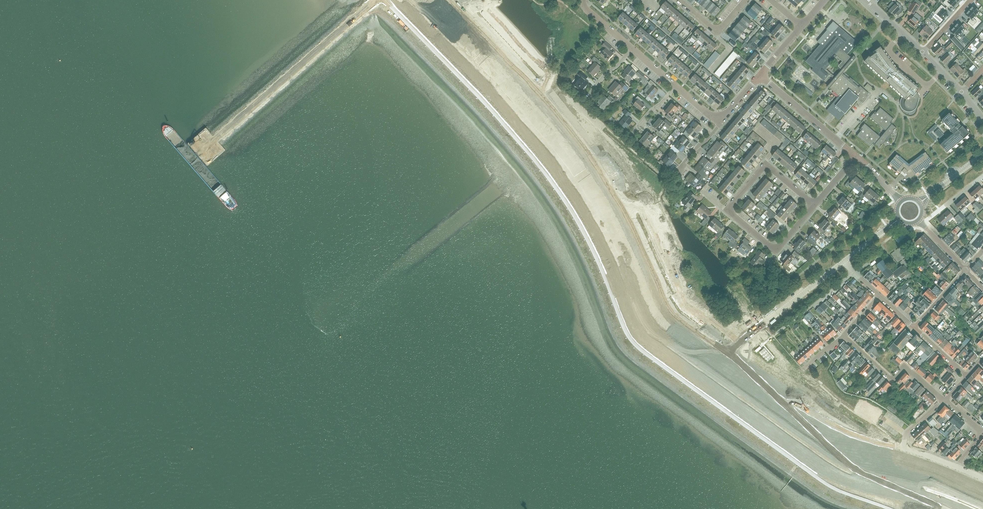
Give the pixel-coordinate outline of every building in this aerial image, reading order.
[(708,0),(704,0),(700,5),(705,9),(711,2),(708,0)] [(943,3),(948,8),(950,5),(955,9),(959,5),(954,0),(946,0),(943,3)] [(666,12),(671,7),(666,2),(661,8),(666,12)] [(705,9),(710,13),(715,6),(711,2),(705,9)] [(831,12),(839,5),(837,2),(828,10),(831,12)] [(888,7),(891,9),(889,11),(894,16),(896,14),(898,17),(903,12),(904,8),(902,6),(900,9),(895,5),(893,2),(888,7)] [(914,2),(908,11),(914,15),(919,6),(914,2)] [(756,4),(751,9),(758,15),(760,16),(762,14),(760,12),(763,10),(756,4)] [(942,5),(935,13),(944,21),(949,16),(944,11),(946,9),(942,5)] [(715,6),(710,13),(714,17),(720,10),(715,6)] [(971,9),(970,11),(976,17),(978,14),(981,17),(982,15),(974,6),(971,9)] [(666,12),(671,16),(676,11),(671,7),(666,12)] [(758,15),(751,9),(747,14),(754,20),(758,15)] [(676,11),(671,16),(676,20),(680,15),(676,11)] [(970,11),(966,15),(970,19),(968,21),(973,26),(977,21),(974,19),(976,17),(970,11)] [(916,13),(913,17),(909,22),(914,27),(916,25),(917,24),(922,18),(916,13)] [(623,23),(628,18),(623,14),(619,19),(623,23)] [(676,20),(680,24),(685,19),(680,15),(676,20)] [(741,22),(747,28),(752,23),(745,17),(741,22)] [(623,23),(628,27),(633,22),(628,18),(623,23)] [(680,24),(685,29),(690,23),(685,19),(680,24)] [(633,22),(628,27),(633,31),(638,26),(633,22)] [(737,26),(743,32),(747,28),(741,22),(737,26)] [(820,44),(836,58),(837,56),(842,61),(848,54),(858,43),(833,22),(826,29),(827,30),(817,42),(820,44)] [(695,27),(690,23),(685,29),(690,33),(695,27)] [(959,23),(955,27),(961,33),(964,31),(966,33),(968,31),(959,23)] [(775,29),(781,34),(785,29),(779,24),(775,29)] [(929,27),(927,25),(921,31),(924,33),(922,36),(925,38),(924,39),(926,41),(933,32),(929,28),(929,27)] [(743,32),(737,26),(732,31),(739,37),(743,32)] [(955,27),(951,32),(960,40),(962,38),(959,36),(961,33),(955,27)] [(636,34),(641,38),(646,32),(641,28),(636,34)] [(781,34),(775,29),(771,34),(777,39),(781,34)] [(698,40),(703,34),(698,30),(691,37),(696,42),(698,40)] [(739,37),(732,31),(728,36),(735,42),(739,37)] [(641,38),(646,42),(651,37),(646,32),(641,38)] [(707,38),(703,34),(698,40),(703,44),(707,38)] [(954,36),(951,39),(961,50),(964,47),(954,36)] [(646,42),(650,46),(655,41),(651,37),(646,42)] [(706,50),(707,48),(712,42),(707,38),(703,44),(705,46),(703,47),(706,50)] [(763,43),(769,49),(773,44),(767,39),(763,43)] [(655,41),(650,46),(655,50),(660,45),(655,41)] [(712,42),(707,48),(712,52),(717,46),(712,42)] [(941,52),(943,54),(950,48),(953,44),(951,42),(945,47),(944,46),(942,48),(939,45),(933,52),(937,56),(941,52)] [(608,61),(614,55),(610,51),(612,48),(606,43),(603,46),(606,49),(601,55),(608,61)] [(769,49),(763,43),(759,48),(765,53),(769,49)] [(829,75),(831,73),(826,69),(831,63),(829,62),(833,57),(835,59),(836,58),(820,44),(805,61),(813,68),(812,70),(824,81),(829,75)] [(655,50),(660,55),(665,49),(660,45),(655,50)] [(891,61),(888,58),(881,47),(875,51),(877,53),(870,58),(869,57),(865,62),(906,100),(905,102),(905,104),(905,106),(906,108),(908,109),(910,110),(913,109),(914,108),(916,106),(919,98),(919,97),(919,96),(919,94),(918,93),(917,92),(918,91),(920,89),(917,87),(914,85),(907,78),(901,74),(902,73),(901,72),(900,73),(898,71),(899,71),(898,70),(898,71),(897,70),(891,61)] [(950,48),(943,54),(945,56),(941,60),(945,64),(953,56),(949,52),(952,50),(950,48)] [(670,53),(665,49),(660,55),(665,59),(670,53)] [(978,49),(973,55),(980,62),(982,59),(982,54),(978,49)] [(751,58),(757,63),(761,58),(755,53),(751,58)] [(842,69),(836,77),(831,73),(829,75),(834,79),(834,80),(836,81),(830,88),(839,96),(827,110),(839,121),(845,114),(858,99),(863,104),(867,99),(866,99),(868,96),(867,96),(869,94),(860,86),(859,88),(853,82),(854,81),(850,78),(849,79),(842,74),(854,60),(852,58),(848,54),(842,61),(843,61),(838,66),(842,69)] [(668,61),(673,66),(678,60),(673,56),(668,61)] [(600,71),(602,69),(598,65),(601,62),(595,57),(592,60),(595,63),(588,71),(594,77),(599,71),(600,71)] [(757,63),(751,58),(747,62),(753,67),(757,63)] [(950,70),(954,74),(960,68),(958,65),(960,63),(959,62),(959,61),(957,59),(952,64),(954,66),(950,70)] [(683,64),(678,60),(673,66),(678,70),(683,64)] [(678,70),(683,74),(687,68),(683,64),(678,70)] [(973,65),(969,69),(973,73),(977,69),(973,65)] [(739,71),(745,76),(749,71),(744,66),(739,71)] [(629,83),(637,74),(629,67),(626,71),(627,72),(622,77),(629,83)] [(687,68),(683,74),(687,78),(692,72),(687,68)] [(960,68),(954,74),(958,78),(962,74),(964,77),(969,72),(965,68),(963,70),(960,68)] [(745,76),(739,71),(735,76),(741,81),(745,76)] [(582,92),(589,83),(586,80),(588,78),(582,73),(579,76),(582,78),(575,86),(582,92)] [(695,85),(700,79),(695,75),(690,81),(695,85)] [(731,81),(737,86),(741,81),(735,76),(731,81)] [(705,83),(700,79),(695,85),(700,89),(705,83)] [(646,88),(644,91),(646,93),(646,94),(644,96),(647,98),(649,96),(652,99),(659,91),(654,88),(656,85),(651,81),(649,84),(652,87),(649,90),(646,88)] [(737,86),(731,81),(727,85),(733,90),(737,86)] [(626,92),(629,89),(622,83),(620,85),(616,82),(609,90),(617,97),(624,89),(626,92)] [(705,83),(700,89),(705,93),(710,87),(705,83)] [(975,98),(979,94),(981,96),(982,95),(982,87),(981,85),(978,88),(971,94),(975,98)] [(705,93),(710,97),(715,91),(710,87),(705,93)] [(634,96),(631,94),(633,91),(631,89),(624,97),(629,101),(634,96)] [(710,97),(715,101),(719,96),(715,91),(710,97)] [(761,91),(757,95),(763,100),(767,96),(761,91)] [(757,95),(753,100),(759,105),(763,100),(757,95)] [(603,111),(611,102),(604,96),(597,105),(603,111)] [(643,100),(638,96),(635,100),(637,102),(634,105),(641,111),(643,109),(645,106),(641,103),(643,100)] [(719,96),(715,101),(720,105),(724,100),(719,96)] [(755,110),(759,105),(753,100),(749,105),(755,110)] [(669,108),(675,114),(679,110),(680,111),(682,108),(677,104),(675,106),(672,104),(669,108)] [(777,114),(782,108),(777,104),(772,110),(777,114)] [(751,115),(755,110),(749,105),(745,110),(751,115)] [(675,114),(669,108),(665,112),(668,115),(666,117),(671,121),(674,119),(672,118),(675,114)] [(777,114),(782,118),(787,112),(782,108),(777,114)] [(891,123),(894,119),(881,108),(875,114),(874,113),(870,117),(886,131),(881,137),(865,124),(861,128),(862,129),(857,136),(870,147),(874,143),(880,148),(881,147),(882,145),(886,141),(885,141),(890,135),(891,135),(894,131),(896,130),(895,130),(897,128),(891,123)] [(626,129),(633,121),(629,118),(631,115),(625,110),(623,113),(626,116),(619,124),(626,129)] [(751,115),(745,110),(741,114),(747,119),(751,115)] [(782,118),(787,122),(792,116),(787,112),(782,118)] [(743,124),(747,119),(741,114),(737,119),(743,124)] [(954,119),(949,114),(942,120),(947,126),(952,131),(953,131),(955,133),(952,136),(946,140),(942,144),(940,145),(947,153),(952,148),(953,148),(958,144),(964,139),(970,134),(963,127),(962,127),(959,125),(960,124),(955,119),(954,119)] [(787,122),(791,126),(796,120),(792,116),(787,122)] [(659,124),(663,128),(665,126),(669,129),(672,125),(667,121),(665,123),(660,118),(657,123),(659,124)] [(690,126),(698,133),(703,128),(699,125),(701,123),(696,119),(694,121),(696,123),(692,127),(690,126)] [(739,129),(743,124),(737,119),(733,124),(739,129)] [(791,126),(796,130),(801,124),(796,120),(791,126)] [(659,124),(657,123),(653,127),(658,131),(656,133),(661,138),(665,134),(661,130),(663,128),(659,124)] [(735,133),(739,129),(733,124),(729,128),(735,133)] [(806,128),(801,124),(796,130),(801,134),(806,128)] [(698,133),(690,126),(688,128),(690,129),(687,132),(686,131),(684,134),(689,137),(690,135),(694,138),(698,133)] [(731,138),(735,133),(729,128),(725,133),(731,138)] [(648,132),(644,137),(651,143),(653,140),(655,142),(659,138),(654,133),(652,136),(648,132)] [(803,138),(808,142),(812,136),(808,132),(803,138)] [(727,143),(731,138),(725,133),(721,138),(727,143)] [(679,142),(686,148),(690,143),(687,140),(689,137),(684,134),(682,136),(683,137),(681,140),(679,138),(677,140),(679,142)] [(808,142),(812,146),(817,140),(812,136),(808,142)] [(649,145),(651,143),(644,137),(640,142),(644,145),(642,148),(647,152),(651,148),(649,145)] [(817,140),(812,146),(817,150),(822,144),(817,140)] [(674,146),(672,148),(676,152),(678,153),(680,151),(682,153),(686,148),(679,142),(678,141),(674,146)] [(713,148),(720,154),(723,150),(725,153),(729,148),(724,144),(721,141),(719,143),(718,142),(713,148)] [(755,148),(762,154),(765,150),(763,148),(761,146),(759,144),(758,144),(755,148)] [(822,152),(827,156),(832,150),(827,146),(822,152)] [(671,152),(667,156),(674,162),(678,157),(674,154),(676,152),(672,148),(670,150),(671,152)] [(713,158),(711,160),(718,166),(716,164),(720,159),(717,157),(720,154),(713,148),(708,153),(713,158)] [(758,158),(762,154),(755,148),(752,152),(758,158)] [(777,160),(782,153),(778,150),(773,156),(777,160)] [(829,158),(832,160),(833,161),(831,163),(830,165),(833,167),(838,161),(834,158),(837,154),(832,150),(827,156),(824,160),(826,161),(829,158)] [(748,156),(755,161),(758,158),(752,152),(748,156)] [(920,157),(928,168),(930,166),(929,165),(933,162),(925,152),(920,157)] [(786,157),(782,153),(777,160),(781,163),(786,157)] [(894,170),(903,159),(897,155),(889,164),(893,167),(892,168),(894,170)] [(674,162),(667,156),(663,161),(661,160),(659,162),(664,166),(666,164),(670,167),(674,162)] [(745,159),(752,165),(755,161),(748,156),(745,159)] [(786,157),(781,163),(784,166),(790,160),(786,157)] [(920,157),(914,161),(921,171),(924,168),(925,170),(928,168),(920,157)] [(718,166),(711,160),(709,162),(704,158),(699,163),(706,169),(709,166),(712,169),(714,167),(716,169),(718,166)] [(752,165),(745,159),(741,164),(748,169),(752,165)] [(908,164),(903,159),(894,170),(896,172),(897,171),(901,173),(902,172),(908,164)] [(794,163),(790,160),(784,166),(788,170),(794,163)] [(914,161),(909,165),(908,166),(915,175),(918,173),(919,174),(922,172),(921,171),(914,161)] [(699,173),(697,176),(702,180),(706,175),(704,173),(706,169),(699,163),(694,169),(699,173)] [(798,166),(794,163),(788,170),(792,173),(798,166)] [(910,179),(915,175),(908,166),(909,165),(908,164),(902,172),(905,174),(906,173),(910,179)] [(735,171),(742,176),(746,172),(739,167),(735,171)] [(796,176),(800,179),(805,173),(801,169),(796,176)] [(732,174),(739,180),(742,176),(735,171),(732,174)] [(805,173),(800,179),(803,182),(809,176),(805,173)] [(691,174),(686,179),(693,185),(695,182),(698,185),(700,182),(705,186),(707,184),(707,183),(702,180),(697,176),(696,178),(691,174)] [(729,178),(736,184),(739,180),(732,174),(729,178)] [(803,182),(807,186),(813,179),(809,176),(803,182)] [(855,188),(861,181),(856,177),(852,182),(850,180),(845,185),(848,187),(850,184),(855,188)] [(736,184),(729,178),(726,182),(732,188),(736,184)] [(763,183),(770,189),(773,185),(766,179),(763,183)] [(813,179),(807,186),(811,189),(817,183),(813,179)] [(861,181),(855,188),(859,192),(857,195),(859,197),(864,192),(862,189),(866,185),(861,181)] [(732,188),(726,182),(722,186),(729,192),(732,188)] [(760,187),(766,193),(770,189),(763,183),(760,187)] [(729,192),(722,186),(719,190),(726,196),(729,192)] [(975,191),(980,196),(981,194),(982,195),(982,194),(982,190),(979,186),(975,191)] [(765,198),(763,196),(766,193),(760,187),(756,191),(765,198)] [(864,192),(859,197),(862,199),(865,196),(869,200),(875,193),(870,189),(867,194),(864,192)] [(765,198),(756,191),(753,195),(760,201),(762,198),(764,199),(765,198)] [(980,196),(975,191),(970,195),(975,201),(979,198),(978,197),(980,196)] [(694,199),(696,197),(691,192),(687,196),(688,197),(683,203),(686,206),(684,209),(688,213),(690,209),(689,208),(692,205),(691,205),(695,200),(694,199)] [(875,193),(869,200),(874,204),(871,207),(874,209),(879,204),(876,202),(880,197),(875,193)] [(843,198),(838,204),(845,209),(847,211),(855,202),(853,201),(848,197),(846,200),(843,198)] [(965,198),(960,202),(965,207),(967,206),(971,204),(965,198)] [(749,200),(746,204),(752,209),(756,205),(749,200)] [(788,204),(794,210),(797,206),(791,200),(789,202),(786,200),(785,202),(788,204)] [(764,208),(767,210),(768,208),(766,206),(760,201),(758,204),(764,208)] [(957,205),(956,206),(961,212),(964,210),(963,209),(965,207),(960,202),(959,203),(958,203),(956,204),(957,205)] [(974,204),(978,208),(980,210),(982,208),(982,207),(980,204),(979,205),(976,202),(974,204)] [(752,209),(746,204),(742,208),(749,214),(750,211),(754,214),(755,212),(752,209)] [(773,212),(776,209),(770,204),(767,207),(773,212)] [(784,208),(791,213),(794,210),(788,204),(784,208)] [(709,217),(712,213),(703,205),(697,212),(706,219),(701,224),(704,226),(711,219),(709,217)] [(769,213),(775,217),(776,215),(768,208),(767,210),(769,213)] [(791,213),(784,208),(781,212),(787,217),(791,213)] [(828,219),(836,225),(838,223),(836,221),(841,215),(841,214),(835,209),(831,213),(831,212),(829,215),(830,216),(828,219)] [(953,216),(948,211),(942,215),(943,216),(938,220),(943,225),(953,216)] [(787,217),(781,212),(778,216),(784,221),(787,217)] [(963,220),(963,219),(958,214),(954,218),(959,224),(963,220)] [(721,230),(724,226),(715,218),(709,225),(718,233),(716,235),(719,237),(723,232),(721,230)] [(980,234),(982,237),(982,224),(981,223),(976,218),(974,220),(979,225),(982,228),(978,232),(980,234)] [(825,231),(830,224),(825,220),(822,225),(821,224),(819,226),(820,228),(818,230),(824,235),(826,232),(825,231)] [(780,226),(773,221),(771,223),(769,221),(768,223),(776,230),(780,226)] [(770,225),(767,229),(773,234),(776,230),(768,223),(770,225)] [(735,241),(738,237),(736,235),(736,234),(733,232),(729,229),(724,236),(732,242),(730,245),(733,248),(734,247),(736,244),(737,243),(735,241)] [(815,243),(820,237),(814,232),(809,238),(811,239),(808,242),(815,247),(817,244),(815,243)] [(949,235),(949,234),(943,240),(949,246),(955,240),(953,238),(955,237),(951,233),(949,235)] [(928,238),(924,234),(914,243),(916,244),(919,242),(921,245),(928,238)] [(977,250),(982,244),(982,237),(980,234),(973,243),(971,241),(968,245),(976,252),(977,250)] [(746,255),(752,249),(748,245),(750,243),(745,238),(743,241),(744,242),(740,248),(746,253),(745,254),(746,255)] [(932,242),(928,238),(921,245),(925,249),(932,242)] [(800,250),(806,243),(801,239),(797,244),(796,243),(794,245),(796,247),(794,249),(799,253),(801,251),(800,250)] [(932,242),(925,249),(928,253),(935,246),(932,242)] [(961,251),(959,248),(955,252),(960,257),(960,258),(966,263),(972,257),(976,252),(968,246),(967,244),(965,246),(971,251),(969,253),(964,248),(961,251)] [(939,250),(935,246),(928,253),(932,256),(939,250)] [(932,256),(936,260),(943,253),(939,250),(932,256)] [(760,267),(764,262),(763,261),(763,260),(761,259),(764,255),(759,251),(756,254),(757,255),(751,263),(757,268),(759,266),(760,267)] [(788,253),(785,257),(792,263),(795,259),(798,262),(800,259),(794,254),(792,256),(788,253)] [(946,257),(943,253),(936,260),(939,264),(946,257)] [(792,263),(785,257),(781,261),(785,264),(783,267),(789,272),(791,270),(788,267),(792,263)] [(946,257),(939,264),(943,268),(950,261),(946,257)] [(879,269),(879,270),(881,273),(881,272),(882,272),(888,267),(883,260),(876,265),(879,269)] [(975,274),(981,268),(982,266),(982,264),(979,261),(971,269),(975,274)] [(960,271),(952,262),(945,269),(947,271),(950,268),(956,274),(960,271)] [(896,278),(900,276),(907,270),(904,265),(902,267),(901,266),(893,273),(892,273),(893,274),(896,278)] [(887,279),(893,274),(892,273),(893,273),(888,267),(882,272),(887,279)] [(913,275),(907,270),(900,276),(903,278),(906,275),(909,279),(913,275)] [(942,272),(940,274),(941,276),(945,281),(948,278),(942,272)] [(873,277),(869,273),(864,278),(871,284),(878,276),(875,274),(873,277)] [(942,282),(938,286),(943,290),(949,284),(945,281),(941,276),(939,279),(942,282)] [(966,283),(969,280),(966,276),(960,281),(964,285),(965,285),(966,283)] [(876,288),(881,283),(885,279),(883,278),(879,282),(876,279),(872,284),(876,288)] [(973,284),(969,280),(966,283),(965,285),(965,286),(964,286),(965,287),(966,287),(968,289),(973,284)] [(960,281),(956,287),(959,290),(961,288),(963,286),(964,285),(960,281)] [(881,283),(876,288),(881,293),(889,284),(887,282),(884,286),(881,283)] [(891,285),(889,284),(881,293),(886,297),(890,292),(887,289),(891,285)] [(972,298),(974,297),(980,291),(974,285),(969,290),(970,290),(967,293),(972,298)] [(860,292),(870,301),(871,301),(874,297),(867,291),(866,293),(862,290),(859,287),(858,289),(860,292)] [(942,293),(935,287),(931,291),(938,297),(942,293)] [(901,293),(902,292),(905,289),(905,288),(902,288),(899,292),(897,295),(894,293),(888,299),(892,303),(898,297),(901,293)] [(955,288),(950,293),(956,299),(960,295),(957,293),(959,291),(955,288)] [(922,291),(919,294),(922,297),(923,296),(931,303),(937,298),(928,290),(927,291),(926,290),(925,291),(926,292),(925,293),(922,291)] [(861,298),(867,304),(870,301),(860,292),(857,295),(861,298)] [(976,304),(982,297),(982,294),(980,292),(974,297),(972,298),(971,300),(969,301),(972,303),(974,301),(976,304)] [(951,305),(953,303),(954,302),(959,306),(961,304),(956,299),(950,293),(945,299),(951,305)] [(851,294),(850,295),(864,308),(867,304),(861,298),(860,300),(854,294),(853,295),(851,294)] [(854,306),(861,311),(864,308),(850,295),(849,297),(853,301),(851,303),(854,306)] [(900,299),(898,297),(892,303),(897,307),(902,301),(903,301),(906,297),(904,295),(900,299)] [(921,302),(927,308),(929,305),(920,297),(917,300),(918,301),(920,303),(921,302)] [(976,304),(975,305),(978,308),(982,304),(982,297),(976,304)] [(857,315),(861,311),(854,306),(852,308),(844,300),(843,302),(857,315)] [(918,301),(915,304),(923,311),(927,308),(921,302),(920,303),(918,301)] [(943,301),(939,305),(948,313),(949,314),(952,317),(953,318),(955,315),(947,308),(949,306),(943,301)] [(848,313),(854,318),(857,315),(843,302),(841,303),(849,311),(848,313)] [(879,312),(884,307),(880,302),(872,311),(875,313),(877,310),(879,312)] [(924,312),(923,311),(915,304),(913,302),(911,304),(915,307),(915,306),(916,307),(913,311),(919,317),(924,312)] [(947,316),(949,314),(948,313),(939,305),(936,310),(941,315),(943,313),(947,316)] [(816,310),(820,315),(824,311),(819,306),(816,310)] [(889,311),(884,307),(879,312),(877,315),(879,317),(882,315),(884,317),(889,311)] [(851,322),(854,318),(848,313),(844,309),(841,313),(842,314),(851,322)] [(889,311),(884,317),(886,319),(884,321),(887,324),(894,316),(889,311)] [(940,317),(934,312),(931,315),(937,321),(940,317)] [(809,313),(805,317),(808,321),(813,317),(809,313)] [(843,318),(841,320),(847,326),(851,322),(842,314),(841,313),(840,313),(839,314),(843,318)] [(869,314),(866,317),(874,324),(876,322),(879,325),(881,323),(876,318),(871,313),(870,314),(869,314)] [(837,316),(834,320),(836,322),(844,329),(847,326),(841,320),(839,318),(838,317),(837,316)] [(895,328),(901,321),(896,317),(892,321),(891,320),(886,326),(889,328),(891,325),(895,328)] [(875,334),(877,332),(875,330),(871,326),(872,324),(866,318),(862,322),(875,334)] [(905,325),(901,321),(895,328),(892,331),(892,332),(890,334),(891,336),(894,333),(897,330),(899,332),(905,325)] [(931,327),(925,321),(920,328),(926,333),(931,327)] [(832,325),(834,327),(841,333),(844,329),(836,322),(832,325)] [(875,339),(877,336),(875,334),(862,322),(858,326),(865,332),(867,330),(873,336),(872,337),(875,339)] [(824,325),(822,327),(831,337),(836,333),(831,327),(829,329),(827,327),(826,328),(824,325)] [(831,337),(822,327),(820,328),(823,331),(821,332),(821,334),(822,335),(821,336),(826,341),(831,337)] [(859,337),(863,340),(864,339),(862,337),(860,336),(863,333),(857,327),(853,332),(859,337)] [(935,330),(931,327),(926,333),(929,336),(935,330)] [(929,336),(936,342),(944,334),(937,327),(935,330),(929,336)] [(913,336),(910,334),(910,333),(908,331),(908,332),(905,329),(888,348),(896,355),(908,342),(913,336)] [(849,336),(855,341),(857,339),(861,343),(863,341),(863,340),(859,337),(853,332),(849,336)] [(946,332),(944,334),(936,342),(940,346),(945,340),(949,336),(949,335),(946,332)] [(817,340),(814,342),(819,348),(824,344),(818,338),(819,338),(815,333),(813,335),(817,340)] [(908,342),(915,348),(922,341),(915,334),(913,336),(908,342)] [(872,353),(875,349),(876,349),(872,346),(878,340),(879,342),(876,345),(878,347),(882,342),(880,339),(877,337),(877,336),(875,339),(874,340),(873,341),(870,344),(871,345),(866,351),(870,355),(872,353)] [(940,346),(943,349),(949,342),(947,341),(948,340),(951,337),(949,336),(945,340),(940,346)] [(943,349),(947,352),(956,341),(955,339),(952,342),(951,341),(949,342),(943,349)] [(924,352),(929,347),(922,341),(917,346),(918,347),(914,351),(918,354),(921,350),(924,352)] [(957,341),(956,341),(947,352),(950,355),(957,348),(956,348),(954,347),(956,344),(955,343),(957,341)] [(814,352),(819,348),(814,342),(809,346),(814,352)] [(842,356),(850,348),(844,342),(840,346),(841,347),(839,349),(843,352),(840,355),(842,356)] [(957,348),(950,355),(954,358),(964,347),(962,345),(959,349),(957,348)] [(809,346),(804,351),(810,356),(814,352),(809,346)] [(933,351),(929,347),(924,352),(926,354),(925,356),(923,358),(925,360),(933,351)] [(854,352),(850,348),(842,356),(842,357),(843,358),(843,357),(844,358),(847,355),(849,357),(854,352)] [(967,354),(968,356),(974,361),(978,357),(972,352),(970,354),(967,351),(965,348),(963,351),(967,354)] [(805,360),(810,356),(804,351),(800,355),(805,360)] [(912,353),(905,360),(908,363),(915,356),(912,353)] [(935,353),(930,359),(929,357),(926,361),(932,366),(940,357),(935,353)] [(850,362),(852,364),(849,367),(851,369),(861,358),(857,354),(850,362)] [(967,357),(965,360),(971,365),(974,361),(968,356),(967,354),(965,356),(967,357)] [(800,365),(805,360),(800,355),(795,359),(800,365)] [(861,358),(851,369),(850,370),(853,373),(856,370),(855,369),(856,367),(857,368),(858,368),(859,369),(865,362),(861,358)] [(900,364),(895,360),(893,358),(891,360),(898,367),(900,364)] [(959,364),(966,370),(970,366),(961,358),(960,360),(962,362),(959,364)] [(871,366),(866,362),(855,375),(857,377),(860,373),(862,375),(865,372),(871,366)] [(875,371),(871,366),(865,372),(868,375),(862,381),(865,383),(867,380),(866,380),(875,371)] [(954,372),(948,367),(946,369),(949,372),(942,381),(948,386),(952,381),(953,381),(955,379),(951,375),(951,374),(952,374),(954,372)] [(975,372),(982,380),(982,379),(981,377),(982,374),(982,371),(979,368),(975,372)] [(927,372),(925,370),(921,375),(930,383),(935,378),(936,378),(938,376),(935,374),(933,375),(928,371),(927,372)] [(871,378),(873,379),(865,388),(867,390),(869,388),(881,376),(877,372),(871,378)] [(910,377),(905,372),(896,381),(894,384),(896,386),(898,383),(899,383),(901,381),(904,383),(910,377)] [(972,376),(977,381),(979,379),(982,382),(982,380),(975,372),(972,376)] [(869,388),(867,390),(869,392),(876,385),(876,384),(877,383),(880,385),(885,379),(881,376),(869,388)] [(977,381),(972,376),(967,381),(973,386),(975,383),(980,388),(982,386),(977,381)] [(881,387),(878,390),(880,392),(883,389),(885,391),(887,392),(892,386),(891,385),(886,381),(881,387)] [(910,381),(906,386),(905,386),(908,389),(908,390),(912,394),(913,393),(920,385),(915,381),(913,383),(910,381)] [(972,387),(967,382),(963,386),(973,395),(975,393),(970,389),(972,387)] [(899,394),(905,386),(906,386),(903,384),(896,391),(899,394)] [(925,390),(921,386),(915,393),(919,397),(925,390)] [(962,387),(957,392),(963,397),(965,394),(971,399),(972,397),(967,393),(967,392),(962,387)] [(926,401),(932,395),(927,391),(922,397),(926,401)] [(953,397),(952,398),(956,401),(957,400),(959,402),(963,397),(957,392),(954,396),(953,397)] [(936,400),(932,395),(926,401),(931,406),(936,400)] [(896,409),(890,404),(887,408),(894,412),(896,409)] [(936,420),(938,422),(941,419),(942,417),(949,410),(945,406),(938,414),(940,416),(936,420)] [(941,419),(938,422),(941,424),(946,418),(948,419),(953,413),(949,410),(942,417),(941,419)] [(947,430),(947,431),(949,432),(952,428),(954,425),(960,419),(955,415),(950,421),(953,424),(950,427),(947,430)] [(937,423),(932,417),(928,421),(933,427),(937,423)] [(960,419),(952,428),(954,430),(956,427),(959,429),(965,423),(960,419)] [(927,433),(929,430),(934,436),(939,431),(934,427),(932,429),(926,423),(921,427),(927,433)] [(921,427),(917,431),(922,437),(924,435),(929,440),(931,438),(927,433),(921,427)] [(949,432),(947,431),(943,427),(939,432),(945,436),(946,437),(949,432)] [(926,441),(922,437),(917,431),(912,436),(919,443),(922,441),(924,443),(926,441)] [(963,438),(960,440),(962,442),(967,447),(970,444),(968,442),(970,440),(967,437),(964,439),(963,438)] [(960,440),(957,443),(959,445),(958,446),(960,449),(962,448),(964,450),(967,447),(962,442),(960,440)] [(943,442),(938,448),(941,451),(947,445),(943,442)] [(958,456),(961,453),(959,452),(961,451),(960,450),(957,447),(956,446),(954,444),(952,446),(952,447),(950,450),(952,452),(958,456)] [(971,454),(977,459),(982,453),(976,448),(971,454)] [(958,456),(952,452),(948,457),(951,459),(952,458),(954,460),(958,456)]
